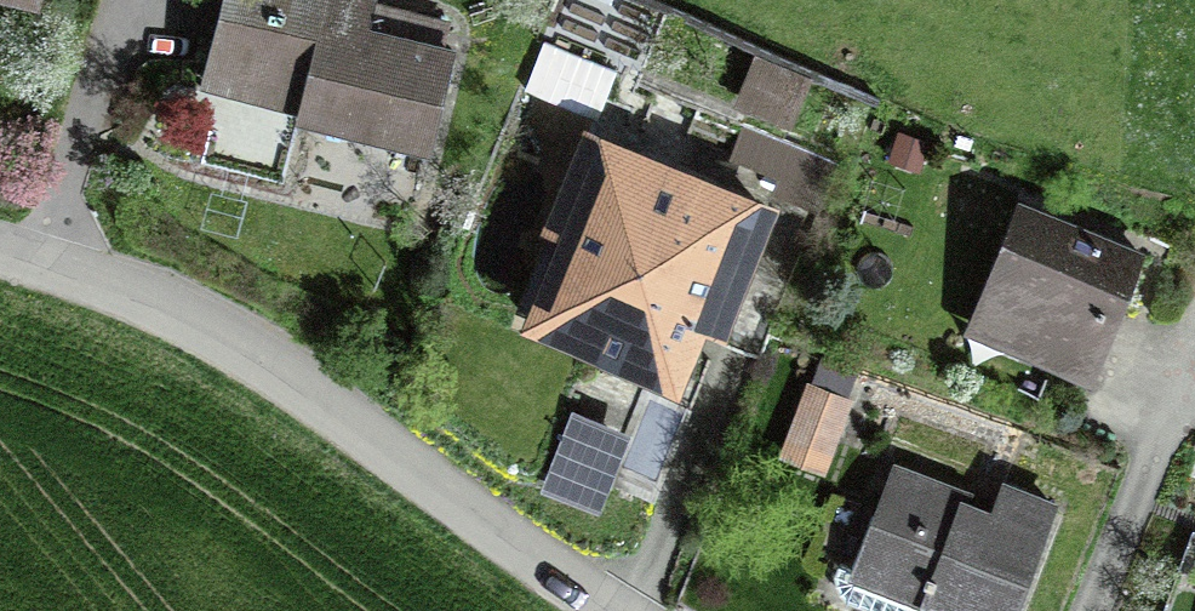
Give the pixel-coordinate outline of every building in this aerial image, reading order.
[(55,13),(58,0),(0,0),(55,13)] [(353,0),(234,0),(213,91),(309,113),(306,126),(441,158),(465,56),(377,35),(384,7),(353,0)] [(604,106),(616,59),(545,42),(534,88),(604,106)] [(794,211),(602,144),(537,327),(697,384),(715,332),(747,343),(794,211)] [(1154,264),(1031,214),(980,339),(1103,389),(1154,264)] [(858,415),(813,399),(793,455),(838,471),(858,415)] [(628,456),(584,435),(559,489),(603,510),(628,456)] [(897,473),(855,589),(916,610),(1035,610),(1071,513),(1008,490),(1000,511),(897,473)]
